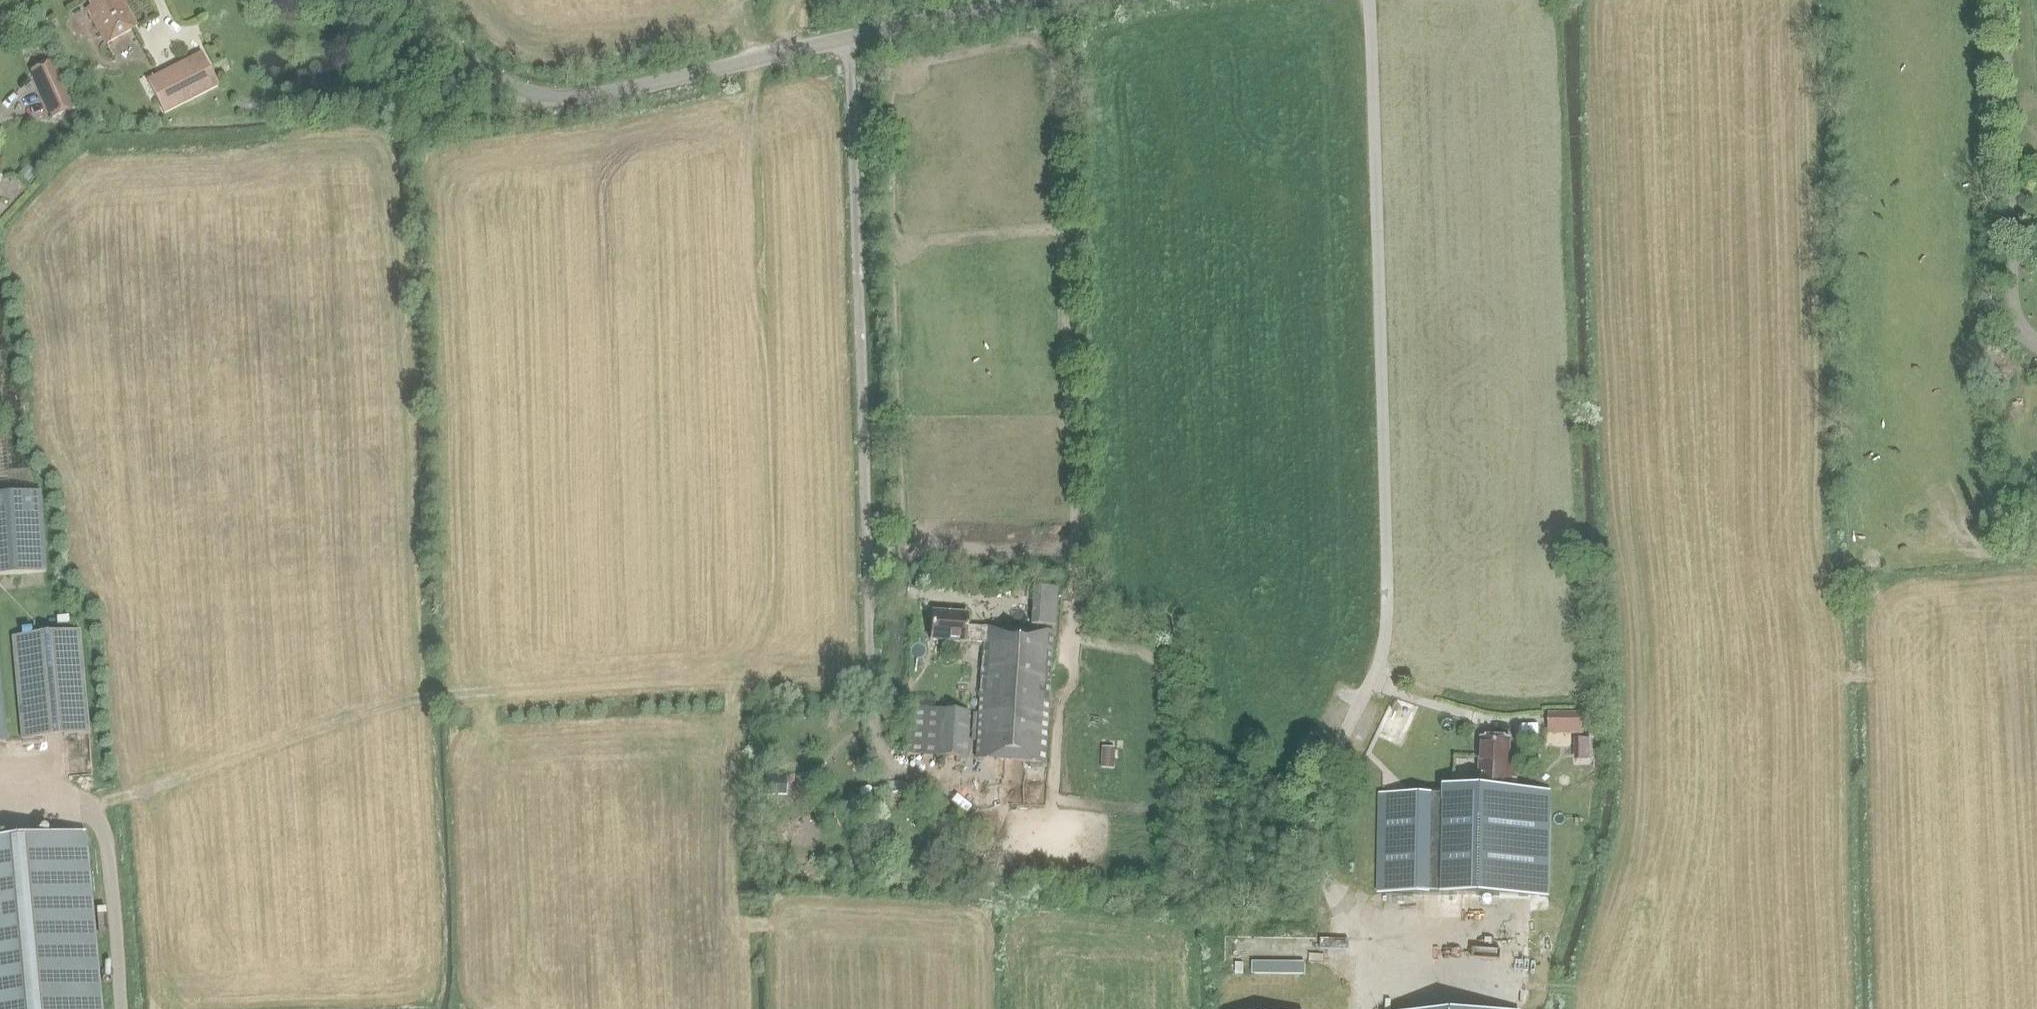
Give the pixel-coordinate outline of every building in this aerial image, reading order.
[(137,27),(121,0),(87,0),(91,7),(86,10),(106,45),(137,27)] [(220,87),(202,52),(146,80),(164,115),(220,87)] [(75,109),(53,61),(30,72),(52,120),(75,109)] [(42,492),(0,495),(0,576),(47,573),(42,492)] [(1058,589),(1033,587),(1030,625),(1055,626),(1058,589)] [(1044,763),(1052,633),(967,627),(968,615),(932,613),(930,640),(966,642),(966,643),(983,644),(975,759),(1044,763)] [(90,734),(80,631),(11,637),(21,740),(90,734)] [(969,712),(909,708),(907,755),(966,758),(969,712)] [(1581,713),(1548,713),(1548,735),(1581,735),(1581,713)] [(1600,736),(1580,736),(1580,758),(1600,758),(1600,736)] [(1445,876),(1549,878),(1551,832),(1532,830),(1533,791),(1516,789),(1517,767),(1509,767),(1509,739),(1480,738),(1479,788),(1452,788),(1452,796),(1381,795),(1379,895),(1444,896),(1445,876)] [(1109,744),(1108,766),(1123,766),(1124,745),(1109,744)] [(774,782),(774,775),(758,776),(759,797),(774,797),(774,793),(789,793),(789,781),(774,782)] [(86,833),(0,841),(0,1008),(102,1008),(86,833)]
